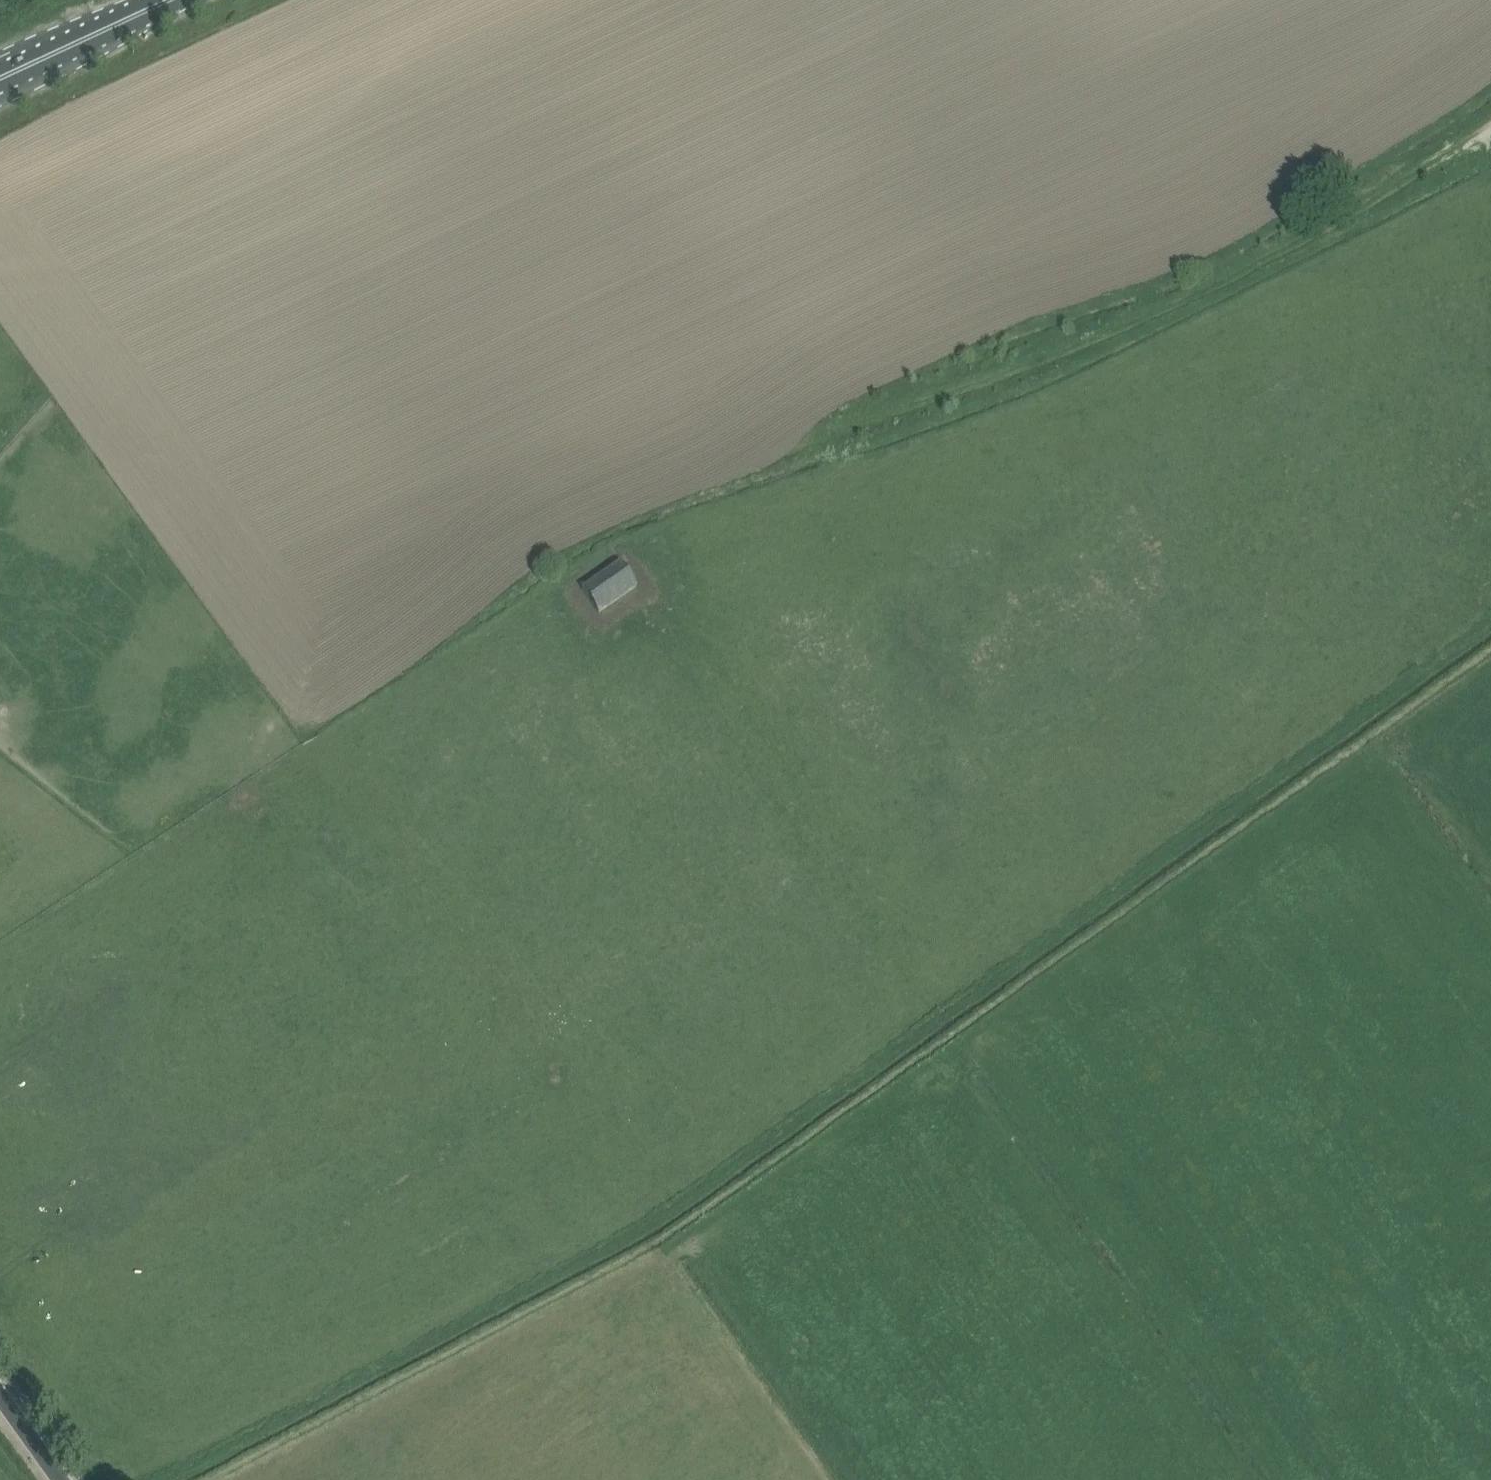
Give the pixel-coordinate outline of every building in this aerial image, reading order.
[(620,570),(589,589),(600,606),(631,588),(620,570)]
